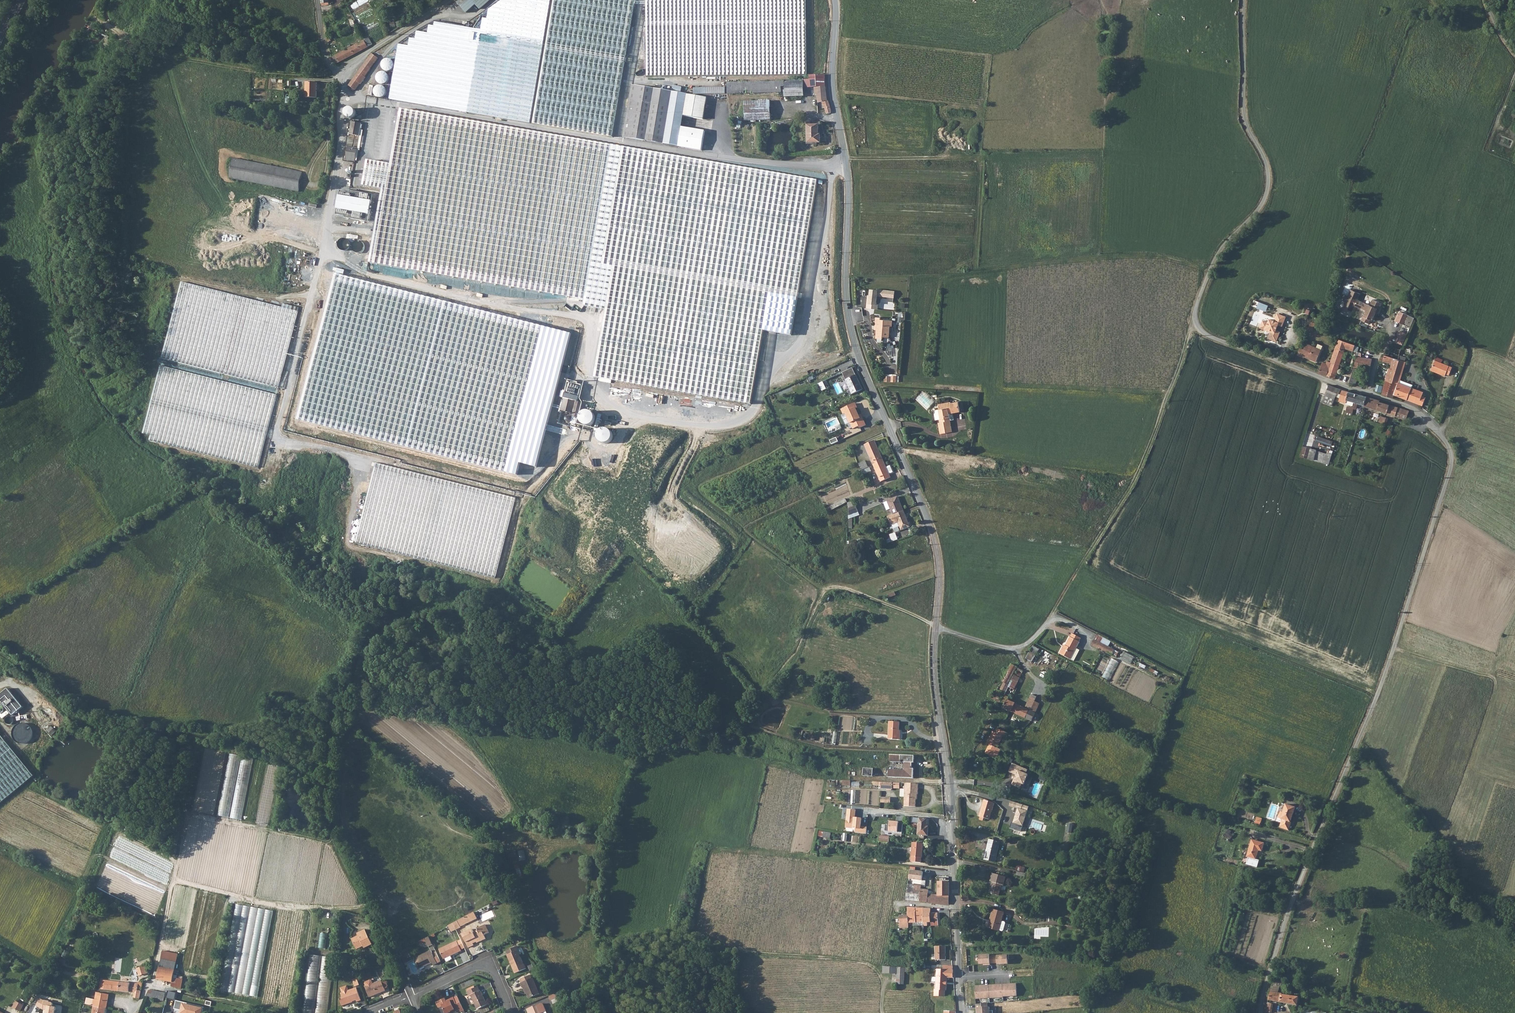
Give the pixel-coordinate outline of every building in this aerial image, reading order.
[(400,45),(391,99),(530,123),(552,0),(505,0),(485,14),(482,29),(434,20),(400,45)] [(484,5),(480,0),(461,0),(458,3),(466,12),(476,4),(480,9),(484,5)] [(534,124),(613,138),(637,0),(556,0),(534,124)] [(646,77),(806,74),(804,0),(645,0),(646,77)] [(399,27),(404,24),(400,18),(396,21),(395,20),(390,22),(392,26),(396,24),(396,23),(397,23),(399,27)] [(373,45),(370,38),(351,48),(333,57),(336,65),(353,56),(370,46),(373,45)] [(373,55),(365,65),(350,85),(353,88),(352,89),(354,91),(361,83),(361,84),(367,76),(366,75),(379,58),(373,54),(373,55)] [(380,84),(389,81),(386,72),(377,74),(380,84)] [(810,80),(806,80),(805,80),(806,89),(814,88),(814,96),(817,96),(817,104),(823,104),(824,108),(825,113),(825,115),(831,114),(831,107),(829,103),(827,99),(825,88),(825,82),(825,75),(810,75),(810,80)] [(781,85),(785,85),(784,80),(728,82),(728,93),(781,92),(781,85)] [(803,80),(784,80),(785,85),(785,98),(803,97),(803,80)] [(318,85),(307,84),(306,99),(317,99),(318,85)] [(669,93),(634,87),(632,87),(622,139),(677,148),(683,117),(687,96),(680,95),(678,95),(672,93),(673,90),(669,89),(669,93)] [(726,88),(695,87),(694,95),(701,95),(701,94),(726,94),(726,88)] [(703,121),(707,99),(687,96),(683,117),(703,121)] [(771,101),(745,101),(745,110),(746,121),(771,120),(771,101)] [(358,115),(353,107),(346,112),(351,120),(358,115)] [(584,302),(611,145),(402,108),(392,164),(369,160),(364,186),(382,190),(369,266),(584,302)] [(352,121),(350,134),(360,135),(362,123),(358,122),(358,121),(356,121),(355,122),(355,120),(353,120),(353,121),(352,121)] [(807,126),(807,144),(819,144),(819,134),(818,134),(818,127),(807,126)] [(358,147),(348,145),(346,159),(356,160),(358,147)] [(817,179),(611,145),(584,302),(581,317),(606,321),(596,376),(752,405),(763,328),(792,333),(817,179)] [(229,175),(298,190),(302,172),(234,157),(229,175)] [(348,191),(340,189),(336,214),(344,215),(344,217),(364,220),(366,213),(370,213),(372,197),(369,196),(369,193),(349,189),(348,191)] [(338,243),(343,251),(350,246),(345,238),(338,243)] [(359,240),(353,247),(360,252),(365,245),(359,240)] [(440,297),(324,267),(305,345),(420,375),(440,297)] [(296,310),(182,281),(162,357),(278,386),(296,310)] [(893,300),(893,294),(877,292),(869,291),(868,300),(867,300),(865,310),(876,311),(877,306),(875,306),(876,298),(893,300)] [(1370,306),(1357,301),(1359,295),(1350,291),(1347,297),(1344,296),(1342,302),(1345,303),(1342,309),(1352,313),(1354,307),(1360,309),(1361,308),(1366,310),(1361,321),(1369,324),(1370,320),(1372,321),(1376,313),(1377,309),(1379,310),(1381,304),(1372,300),(1370,306)] [(575,331),(450,299),(431,377),(555,409),(575,331)] [(1400,312),(1396,321),(1410,328),(1414,318),(1400,312)] [(1285,317),(1277,314),(1274,321),(1269,320),(1268,323),(1262,321),(1260,328),(1266,329),(1270,331),(1270,332),(1268,338),(1276,341),(1279,332),(1275,330),(1277,325),(1281,326),(1285,317)] [(889,337),(890,321),(882,320),(881,333),(877,333),(877,339),(883,339),(883,337),(889,337)] [(1407,334),(1400,332),(1396,343),(1403,345),(1407,334)] [(1326,376),(1335,378),(1344,351),(1345,351),(1346,348),(1353,351),(1355,345),(1339,339),(1331,363),(1326,376)] [(1306,343),(1304,350),(1300,348),(1297,355),(1304,358),(1304,357),(1316,362),(1323,346),(1318,344),(1316,347),(1306,343)] [(1384,362),(1388,363),(1387,365),(1386,367),(1389,368),(1393,358),(1399,359),(1400,355),(1399,355),(1401,350),(1394,347),(1390,351),(1388,356),(1384,355),(1384,357),(1381,356),(1380,360),(1383,361),(1384,362)] [(419,381),(303,351),(284,430),(399,459),(419,381)] [(1372,359),(1357,357),(1354,367),(1366,370),(1366,372),(1369,373),(1370,367),(1372,359)] [(1393,383),(1398,384),(1394,395),(1402,398),(1411,401),(1422,406),(1426,397),(1422,396),(1424,392),(1407,386),(1400,383),(1401,380),(1406,362),(1405,361),(1400,360),(1395,374),(1394,378),(1393,383)] [(1449,375),(1452,367),(1435,360),(1431,370),(1445,376),(1446,374),(1449,375)] [(1326,364),(1322,362),(1319,373),(1326,376),(1331,363),(1327,361),(1326,364)] [(277,393),(161,363),(142,436),(259,465),(268,429),(277,393)] [(844,380),(843,381),(847,392),(852,390),(853,393),(861,390),(852,367),(841,372),(844,380)] [(1349,384),(1353,369),(1349,368),(1344,383),(1349,384)] [(1355,386),(1361,370),(1354,368),(1353,369),(1349,384),(1355,386)] [(563,397),(562,398),(559,410),(572,413),(571,416),(577,418),(581,403),(572,400),(577,382),(567,380),(564,391),(560,390),(559,397),(563,397)] [(1393,383),(1385,380),(1382,395),(1393,398),(1394,395),(1398,384),(1393,383)] [(580,383),(577,382),(572,400),(576,401),(580,383)] [(553,415),(429,384),(410,462),(522,490),(525,480),(529,481),(531,473),(534,474),(536,467),(540,468),(553,415)] [(1337,388),(1329,385),(1325,395),(1333,398),(1334,395),(1335,393),(1338,394),(1338,393),(1340,389),(1337,388)] [(1345,403),(1346,400),(1353,402),(1355,402),(1357,394),(1343,390),(1341,394),(1340,397),(1339,401),(1345,403)] [(1358,403),(1364,405),(1367,397),(1363,395),(1357,394),(1355,402),(1354,407),(1348,405),(1346,411),(1352,413),(1353,408),(1356,409),(1358,403)] [(1374,399),(1367,397),(1364,405),(1364,406),(1377,410),(1380,402),(1380,400),(1374,399)] [(1377,410),(1399,417),(1402,409),(1398,408),(1380,402),(1377,410)] [(939,435),(951,432),(947,415),(958,413),(956,403),(950,404),(948,403),(936,405),(939,423),(937,424),(939,435)] [(854,404),(841,410),(843,415),(845,414),(850,424),(853,429),(858,426),(859,428),(865,426),(861,418),(859,419),(858,416),(855,409),(856,408),(854,404)] [(1402,409),(1399,417),(1406,419),(1409,411),(1402,409)] [(589,411),(587,410),(586,410),(584,411),(582,412),(581,413),(580,414),(579,416),(579,417),(579,420),(580,421),(581,422),(583,424),(584,425),(586,425),(587,425),(589,425),(591,424),(592,422),(593,421),(594,420),(594,418),(594,416),(593,414),(592,413),(590,411),(589,411)] [(600,429),(600,442),(613,443),(614,430),(600,429)] [(1318,436),(1316,441),(1332,446),(1334,441),(1318,436)] [(871,466),(881,461),(873,442),(863,446),(871,466)] [(1328,464),(1330,460),(1314,455),(1312,459),(1328,464)] [(879,482),(889,478),(887,475),(885,468),(881,461),(871,466),(879,482)] [(515,497),(375,462),(355,542),(495,577),(515,497)] [(864,462),(857,465),(860,471),(867,468),(864,462)] [(892,515),(894,514),(902,511),(896,497),(886,501),(886,502),(884,503),(883,504),(885,511),(889,509),(892,515)] [(846,498),(829,506),(831,510),(848,502),(846,498)] [(858,512),(856,507),(849,509),(849,516),(858,512)] [(900,530),(908,527),(902,511),(886,517),(889,525),(897,522),(898,526),(900,530)] [(888,535),(891,544),(897,542),(894,533),(888,535)] [(1079,642),(1081,638),(1072,634),(1070,637),(1065,646),(1064,648),(1062,648),(1060,653),(1070,659),(1072,655),(1076,648),(1079,642)] [(1108,653),(1110,648),(1094,639),(1091,644),(1108,653)] [(1032,662),(1039,649),(1033,646),(1027,655),(1025,658),(1032,662)] [(1110,648),(1108,653),(1116,657),(1119,652),(1110,648)] [(1133,660),(1121,654),(1119,658),(1131,664),(1133,660)] [(1111,680),(1119,661),(1112,658),(1103,677),(1111,680)] [(1011,665),(1002,682),(1004,683),(1009,686),(1015,675),(1018,668),(1017,668),(1011,665)] [(1016,675),(1015,675),(1009,686),(1005,694),(1009,697),(1012,692),(1013,692),(1014,690),(1013,690),(1018,682),(1020,678),(1016,675)] [(1005,694),(1009,686),(1004,683),(1000,691),(1005,694)] [(7,687),(0,693),(0,700),(12,715),(23,706),(7,687)] [(997,690),(992,699),(1000,703),(1002,699),(997,696),(1000,691),(997,690)] [(1008,700),(1009,697),(1005,694),(1002,699),(1000,703),(999,706),(1004,708),(1008,700)] [(1025,708),(1015,704),(1011,712),(1027,719),(1031,721),(1040,704),(1039,703),(1034,701),(1036,697),(1031,694),(1025,708)] [(1011,712),(1015,704),(1011,701),(1008,700),(1004,708),(1011,711),(1011,712)] [(899,734),(900,722),(890,722),(889,739),(900,740),(900,734),(899,734)] [(20,723),(17,723),(15,725),(13,727),(12,728),(11,730),(11,733),(11,735),(11,737),(12,739),(14,741),(16,742),(19,743),(21,744),(23,743),(25,743),(27,742),(29,741),(30,739),(31,737),(32,734),(32,731),(31,729),(30,727),(29,726),(27,724),(25,723),(22,723),(20,723)] [(1008,733),(997,728),(995,732),(993,731),(987,743),(989,744),(985,753),(996,759),(1001,750),(997,748),(1003,736),(1006,738),(1008,733)] [(34,776),(0,734),(0,803),(34,776)] [(241,755),(230,753),(218,816),(230,818),(241,755)] [(889,769),(889,777),(914,778),(914,768),(912,768),(913,759),(914,760),(915,756),(891,755),(890,762),(905,762),(905,770),(889,769)] [(242,758),(231,818),(242,820),(253,760),(242,758)] [(1028,770),(1013,764),(1009,772),(1017,775),(1015,780),(1014,780),(1012,785),(1020,788),(1022,784),(1024,785),(1028,775),(1026,774),(1028,770)] [(864,768),(864,776),(873,777),(874,769),(864,768)] [(918,784),(905,783),(904,806),(916,807),(916,794),(918,794),(918,784)] [(994,803),(984,800),(979,817),(989,819),(994,803)] [(1015,808),(1014,812),(1016,813),(1016,815),(1017,816),(1017,818),(1013,817),(1011,823),(1022,827),(1027,811),(1029,806),(1011,801),(1010,806),(1015,808)] [(1295,808),(1286,804),(1283,812),(1281,819),(1283,819),(1281,823),(1280,827),(1289,830),(1291,824),(1290,822),(1295,808)] [(856,810),(847,809),(846,828),(854,829),(854,832),(866,834),(867,826),(861,826),(862,818),(855,818),(856,810)] [(919,818),(918,835),(928,836),(929,827),(927,826),(927,819),(919,818)] [(1074,822),(1066,819),(1064,824),(1068,825),(1066,832),(1071,833),(1074,822)] [(903,822),(890,821),(889,831),(902,832),(903,822)] [(1228,830),(1225,835),(1231,839),(1235,834),(1228,830)] [(1000,842),(989,840),(986,851),(989,852),(987,860),(996,862),(1000,842)] [(1264,843),(1252,840),(1247,857),(1249,857),(1247,864),(1257,867),(1259,860),(1256,859),(1258,850),(1262,851),(1264,843)] [(923,843),(913,843),(911,862),(921,863),(921,858),(922,858),(923,843)] [(526,850),(513,851),(514,857),(519,857),(520,861),(527,860),(526,850)] [(922,880),(923,872),(911,870),(910,879),(922,880)] [(1006,877),(993,873),(990,881),(993,882),(993,884),(992,884),(989,893),(999,895),(1002,885),(1004,885),(1006,877)] [(949,888),(949,882),(938,882),(938,895),(949,895),(949,888)] [(908,884),(906,899),(916,901),(918,901),(920,893),(920,891),(921,889),(921,886),(915,885),(908,884)] [(938,904),(938,895),(929,894),(928,894),(920,893),(918,901),(938,904)] [(949,905),(949,895),(938,895),(938,904),(949,905)] [(259,997),(273,910),(253,907),(236,904),(222,991),(259,997)] [(922,908),(916,908),(908,907),(908,916),(909,922),(913,922),(913,926),(924,925),(924,922),(922,908)] [(922,908),(924,922),(924,925),(927,925),(927,922),(931,922),(931,914),(930,909),(922,908)] [(1004,913),(993,910),(988,927),(999,930),(1002,931),(1004,930),(1006,923),(1005,922),(1002,921),(1004,913)] [(453,923),(456,930),(461,928),(460,927),(470,922),(471,922),(477,919),(474,912),(468,915),(467,916),(453,923)] [(909,922),(908,916),(906,916),(906,915),(900,915),(900,928),(909,928),(909,922)] [(1095,927),(1084,924),(1083,928),(1087,929),(1086,932),(1091,933),(1092,930),(1094,931),(1095,927)] [(484,935),(489,933),(485,925),(477,929),(478,931),(474,933),(472,929),(462,934),(468,948),(474,945),(473,944),(476,942),(480,941),(480,942),(486,939),(484,935)] [(364,948),(372,944),(365,930),(357,934),(358,936),(352,939),(357,949),(362,947),(361,945),(362,945),(363,946),(364,948)] [(322,933),(319,948),(326,949),(328,934),(322,933)] [(424,939),(426,942),(428,947),(433,945),(429,936),(424,939)] [(443,959),(462,950),(461,949),(457,941),(439,949),(443,959)] [(945,946),(935,946),(935,960),(946,960),(945,946)] [(524,964),(516,947),(507,951),(509,954),(507,955),(511,963),(512,962),(513,966),(512,966),(515,973),(526,969),(524,964)] [(432,952),(431,950),(414,958),(419,969),(432,963),(433,965),(437,963),(432,952)] [(435,950),(432,952),(437,963),(441,962),(435,950)] [(178,954),(163,951),(161,959),(176,962),(178,954)] [(993,963),(993,956),(989,956),(989,954),(978,955),(979,964),(985,964),(985,965),(990,965),(989,964),(993,963)] [(334,957),(311,955),(304,1012),(327,1012),(334,957)] [(1009,955),(993,956),(993,963),(997,963),(997,965),(1008,964),(1007,960),(1009,959),(1009,955)] [(173,977),(176,962),(161,959),(157,979),(172,982),(173,977)] [(147,973),(145,966),(138,969),(140,975),(147,973)] [(905,972),(909,972),(909,968),(883,966),(883,973),(897,974),(897,984),(904,984),(904,981),(905,972)] [(953,978),(953,970),(943,969),(937,969),(936,977),(933,977),(932,978),(932,981),(933,982),(936,982),(936,989),(935,989),(934,995),(944,996),(945,990),(946,990),(947,977),(953,978)] [(524,987),(529,998),(540,994),(533,978),(532,978),(531,975),(520,979),(522,983),(521,983),(523,988),(524,987)] [(101,980),(100,989),(110,990),(121,991),(135,993),(134,997),(139,999),(141,991),(136,990),(138,984),(101,980)] [(370,997),(386,991),(385,989),(382,982),(382,980),(373,984),(372,980),(370,980),(366,982),(365,983),(366,986),(365,987),(370,997)] [(1281,993),(1276,992),(1279,983),(1273,982),(1271,991),(1268,999),(1270,1000),(1297,1006),(1299,997),(1280,994),(1281,993)] [(1015,983),(1002,984),(1002,989),(1003,996),(1016,996),(1015,983)] [(998,984),(988,985),(988,989),(989,998),(1003,997),(1003,996),(1002,989),(998,989),(998,984)] [(984,985),(975,986),(975,999),(989,998),(988,989),(985,989),(984,985)] [(357,1002),(361,1000),(357,988),(349,990),(347,986),(341,988),(343,993),(341,993),(343,998),(340,999),(342,1006),(352,1003),(351,1002),(357,1000),(357,1002)] [(480,990),(480,991),(478,986),(467,991),(469,996),(471,995),(477,1009),(487,1005),(480,990)] [(147,997),(157,999),(159,991),(153,990),(152,991),(148,991),(147,997)] [(165,993),(159,991),(157,999),(164,1001),(165,993)] [(93,1006),(94,1006),(106,1008),(108,1002),(109,994),(97,992),(96,999),(94,999),(87,998),(86,1004),(93,1006)] [(450,1000),(450,1001),(447,1003),(446,1002),(442,1004),(446,1012),(449,1012),(451,1012),(451,1011),(454,1010),(455,1012),(460,1010),(461,1012),(464,1011),(464,1009),(463,1007),(458,996),(450,1000)] [(56,1006),(52,1006),(53,1002),(50,1002),(50,1001),(43,1000),(40,998),(36,1006),(42,1009),(45,1009),(45,1012),(55,1012),(56,1006)] [(176,1000),(174,1008),(182,1010),(193,1012),(202,1012),(204,1007),(176,1000)] [(20,1011),(23,1005),(16,1001),(13,1007),(20,1011)] [(976,1004),(977,1011),(978,1011),(978,1012),(993,1012),(993,1011),(990,1011),(990,1007),(988,1007),(988,1003),(976,1004)] [(539,1004),(527,1009),(529,1012),(530,1012),(543,1012),(546,1011),(543,1004),(542,1004),(539,1005),(539,1004)]
